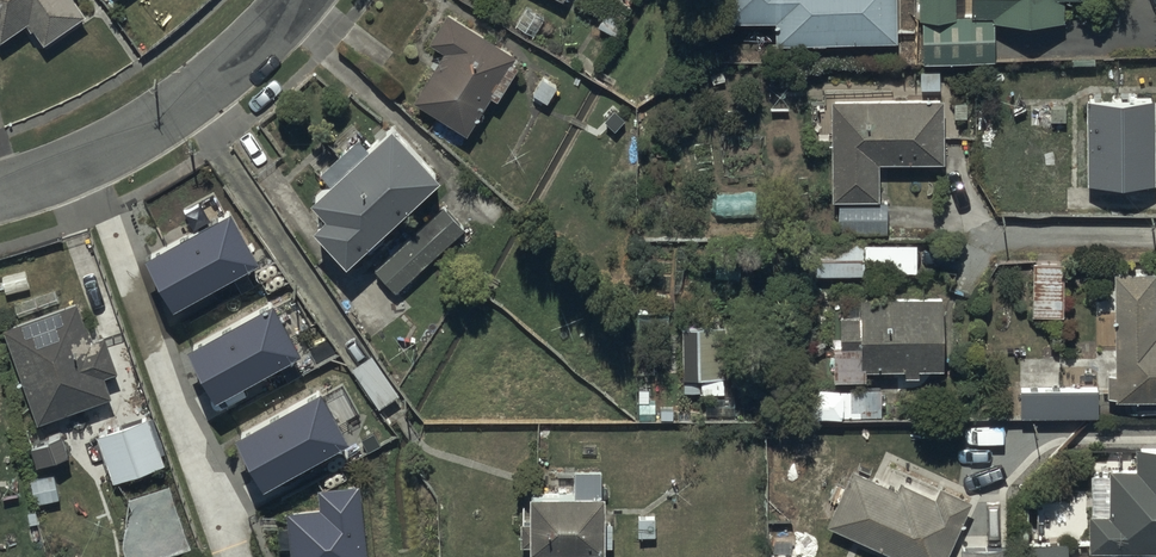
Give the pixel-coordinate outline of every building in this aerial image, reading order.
[(0,42),(28,24),(42,46),(85,17),(74,0),(0,0),(0,41),(0,42)] [(724,20),(775,21),(774,43),(896,42),(897,0),(724,0),(724,20)] [(921,62),(995,62),(995,52),(1015,52),(1015,39),(994,39),(994,25),(1064,25),(1064,0),(921,0),(921,62)] [(444,52),(412,99),(463,134),(490,95),(496,99),(522,61),(448,10),(427,41),(444,52)] [(1148,96),(1083,98),(1086,186),(1151,183),(1148,96)] [(833,98),(832,199),(878,200),(878,163),(943,164),(943,99),(833,98)] [(438,177),(388,126),(367,147),(356,136),(320,172),(331,183),(311,203),(327,219),(314,231),(348,265),(438,177)] [(839,205),(839,233),(885,234),(885,205),(839,205)] [(440,208),(375,270),(396,292),(462,230),(440,208)] [(229,216),(149,260),(178,311),(257,268),(229,216)] [(814,245),(814,273),(918,272),(918,244),(814,245)] [(1060,263),(1028,264),(1029,315),(1061,314),(1060,263)] [(1152,272),(1111,272),(1112,374),(1107,374),(1107,398),(1155,397),(1155,335),(1153,335),(1152,272)] [(943,298),(859,298),(859,317),(839,317),(839,345),(829,345),(829,380),(869,380),(869,369),(904,369),(904,378),(919,378),(919,369),(943,369),(943,298)] [(104,339),(91,344),(77,302),(71,304),(2,328),(35,423),(108,398),(101,377),(115,372),(104,339)] [(271,306),(191,350),(220,401),(299,358),(271,306)] [(732,393),(723,393),(723,328),(682,328),(682,416),(732,416),(732,393)] [(881,387),(813,387),(813,416),(881,416),(881,387)] [(1095,393),(1019,391),(1019,415),(1094,417),(1095,393)] [(319,394),(239,438),(268,490),(348,446),(319,394)] [(145,419),(96,438),(113,484),(163,465),(145,419)] [(62,436),(30,445),(36,464),(68,455),(62,436)] [(1088,474),(1087,550),(1155,551),(1155,449),(1134,449),(1133,471),(1107,471),(1107,474),(1088,474)] [(826,524),(898,556),(947,556),(973,501),(939,485),(934,496),(902,481),(898,491),(851,469),(826,524)] [(574,496),(528,495),(527,524),(521,524),(520,549),(603,551),(603,546),(615,547),(615,520),(604,520),(605,495),(595,495),(595,472),(574,471),(574,496)] [(317,492),(319,513),(287,516),(292,556),(368,556),(360,487),(317,492)] [(1015,546),(1015,556),(1065,556),(1065,545),(1015,546)]
